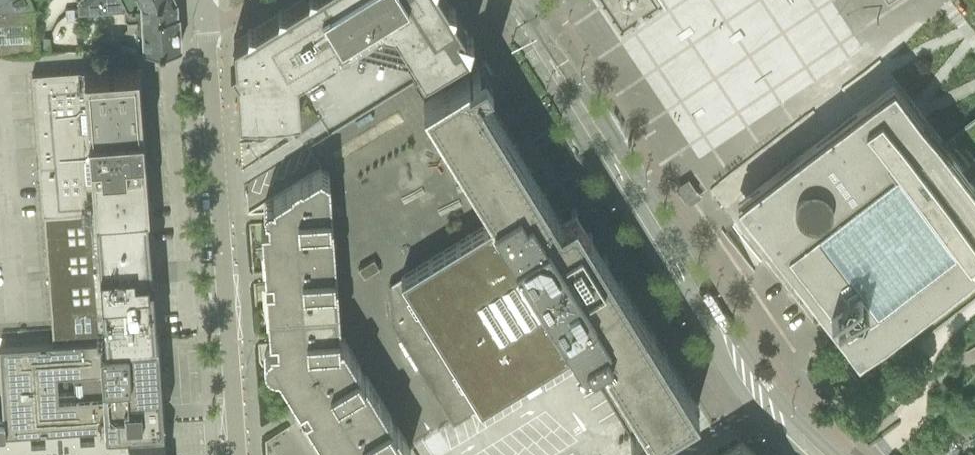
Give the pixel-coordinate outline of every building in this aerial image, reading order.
[(35,8),(31,0),(0,0),(0,10),(35,8)] [(79,7),(123,5),(124,17),(127,20),(135,20),(136,48),(180,46),(178,12),(177,12),(176,0),(78,0),(79,7)] [(233,38),(235,61),(233,62),(234,63),(240,71),(236,74),(239,116),(259,114),(300,111),(298,75),(339,49),(408,65),(417,80),(467,49),(467,48),(469,47),(471,38),(461,22),(447,0),(295,0),(233,38)] [(564,26),(685,202),(703,190),(692,174),(894,43),(911,46),(964,11),(956,0),(604,0),(564,26)] [(35,8),(0,10),(0,53),(31,52),(37,52),(35,9),(35,8)] [(497,218),(389,285),(391,323),(398,335),(397,336),(398,337),(399,337),(427,382),(426,383),(427,384),(428,384),(444,408),(443,409),(444,411),(445,410),(453,424),(577,347),(636,443),(698,405),(663,349),(655,336),(620,280),(607,258),(605,255),(592,234),(590,231),(577,210),(575,206),(559,215),(484,93),(480,95),(473,83),(491,71),(484,59),(476,64),(467,49),(417,80),(413,82),(414,83),(497,218)] [(148,206),(137,67),(117,68),(32,74),(43,211),(148,206)] [(737,199),(857,355),(861,352),(974,264),(974,114),(948,135),(941,140),(894,78),(893,79),(800,151),(798,148),(751,184),(753,187),(737,199)] [(263,247),(263,248),(334,243),(332,222),(334,222),(334,219),(332,219),(329,173),(328,173),(321,169),(320,168),(273,197),(274,210),(265,211),(265,213),(267,213),(268,222),(261,223),(261,225),(268,225),(270,246),(263,247)] [(51,327),(52,341),(124,338),(156,336),(157,336),(154,283),(146,284),(145,279),(145,277),(145,267),(148,266),(152,266),(148,206),(43,211),(51,327)] [(267,307),(267,308),(338,303),(336,267),(338,266),(337,263),(335,263),(334,243),(263,248),(263,249),(270,249),(272,270),(264,271),(265,272),(265,273),(272,273),(272,282),(265,283),(265,284),(266,285),(273,285),(274,306),(267,307)] [(358,269),(364,278),(380,268),(374,259),(358,269)] [(286,382),(286,383),(347,345),(342,338),(341,338),(340,327),(342,327),(342,324),(340,324),(338,303),(267,308),(267,310),(274,309),(276,331),(269,331),(269,334),(276,333),(277,343),(270,343),(270,346),(266,350),(264,354),(264,359),(265,364),(269,368),(274,370),(279,370),(280,373),(286,369),(292,378),(286,382)] [(52,343),(0,346),(0,366),(3,419),(0,419),(0,434),(164,424),(157,336),(156,336),(124,338),(52,341),(52,343)] [(317,433),(318,434),(378,397),(359,366),(361,364),(360,362),(358,363),(347,345),(286,383),(287,384),(293,380),(304,398),(298,402),(299,403),(300,404),(306,400),(311,409),(304,412),(306,414),(312,411),(323,429),(317,433)] [(318,434),(318,435),(324,431),(336,449),(330,453),(331,454),(337,452),(339,454),(400,454),(409,449),(410,448),(410,447),(412,446),(410,444),(408,445),(397,427),(399,425),(391,413),(389,414),(378,397),(318,434)] [(0,434),(0,454),(166,454),(164,424),(0,434)] [(741,441),(718,454),(756,454),(741,441)]
